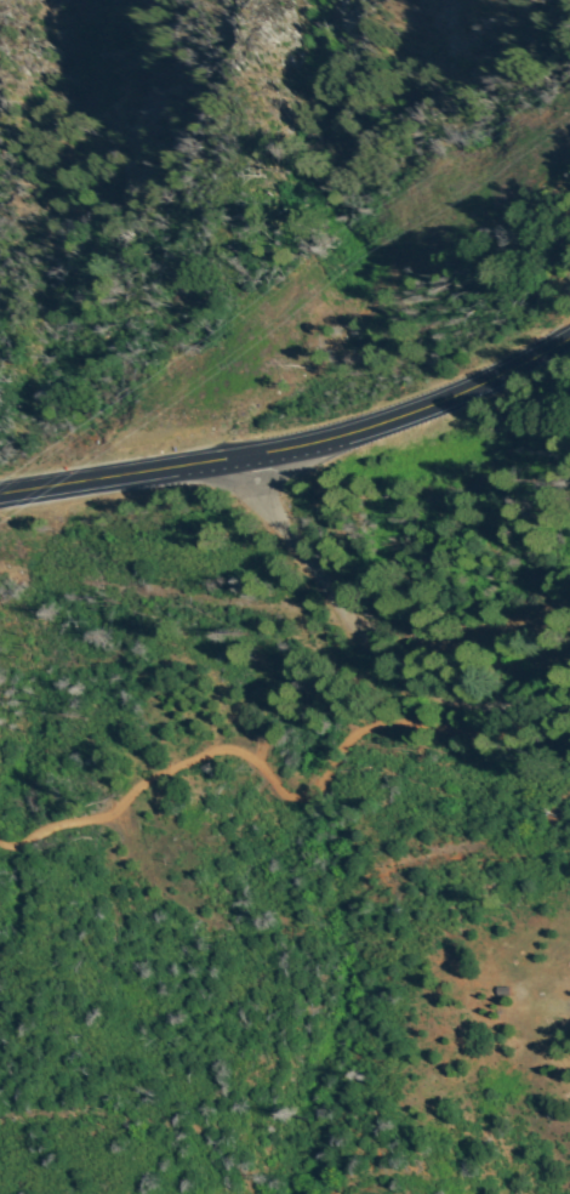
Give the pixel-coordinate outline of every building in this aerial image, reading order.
[(569,995),(569,982),(567,982),(567,975),(558,975),(558,995),(569,995)]
